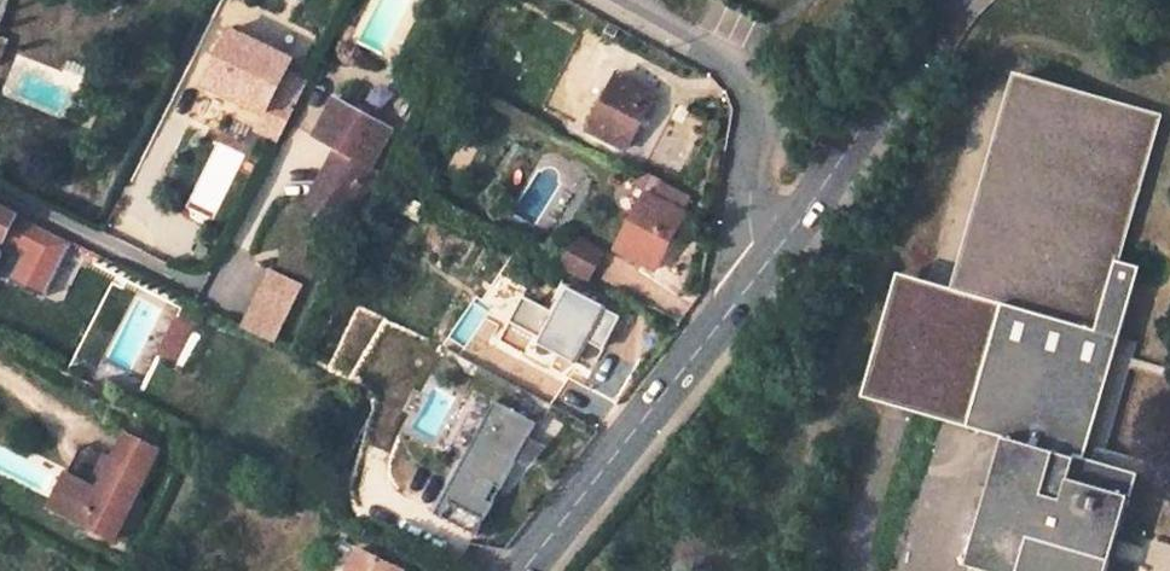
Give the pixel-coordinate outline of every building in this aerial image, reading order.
[(292,67),(229,34),(208,75),(270,109),(292,67)] [(0,36),(0,64),(9,40),(0,36)] [(1032,109),(1029,75),(1015,71),(955,287),(968,290),(969,289),(982,288),(979,253),(992,252),(989,217),(1002,216),(999,182),(1012,181),(1009,146),(1022,145),(1019,110),(1032,109)] [(626,150),(657,95),(620,73),(589,128),(626,150)] [(1029,75),(1032,109),(1019,110),(1022,145),(1009,146),(1012,181),(999,182),(1002,216),(989,217),(992,252),(979,253),(982,288),(969,289),(968,290),(900,271),(866,394),(1014,435),(979,555),(1009,563),(1007,570),(1099,570),(1106,547),(1113,549),(1133,484),(1136,485),(1142,462),(1091,446),(1142,266),(1121,260),(1162,112),(1029,75)] [(393,127),(338,97),(317,134),(340,147),(312,201),(346,219),(374,165),(393,127)] [(477,110),(444,174),(460,182),(493,118),(477,110)] [(655,270),(685,212),(647,193),(617,251),(655,270)] [(0,202),(0,238),(28,252),(43,224),(0,202)] [(567,272),(582,242),(576,239),(560,268),(567,272)] [(588,283),(604,254),(582,242),(567,272),(588,283)] [(276,342),(303,283),(267,267),(240,326),(276,342)] [(619,316),(607,309),(570,289),(541,344),(578,364),(590,341),(602,347),(619,316)] [(175,319),(158,353),(175,362),(192,328),(175,319)] [(535,421),(494,399),(468,450),(474,454),(443,515),(478,533),(535,421)] [(162,446),(125,429),(99,481),(69,465),(50,503),(116,537),(162,446)] [(528,435),(519,453),(532,460),(546,444),(528,435)] [(146,500),(138,496),(116,537),(124,541),(146,500)] [(360,552),(351,570),(399,570),(360,552)]
